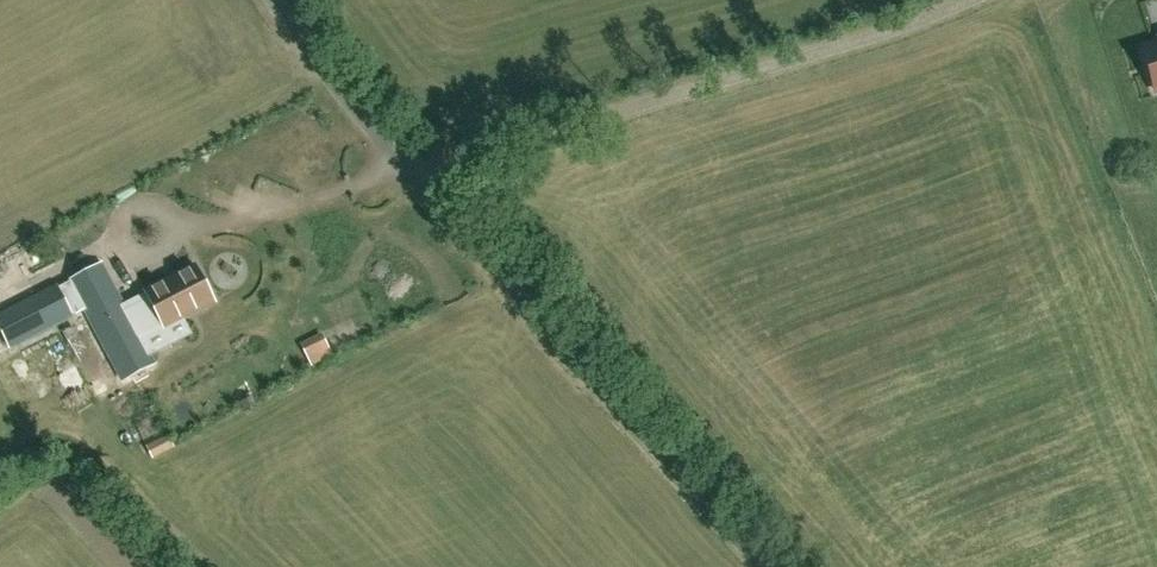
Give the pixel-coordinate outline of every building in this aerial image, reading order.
[(1142,48),(1155,91),(1156,90),(1156,43),(1142,48)] [(146,292),(149,297),(125,309),(101,264),(39,297),(37,293),(0,312),(0,332),(10,351),(55,328),(53,325),(85,308),(123,379),(153,362),(140,337),(162,326),(162,327),(213,301),(196,266),(146,292)] [(330,338),(307,349),(314,365),(337,354),(330,338)] [(161,454),(155,441),(146,446),(152,458),(161,454)]
